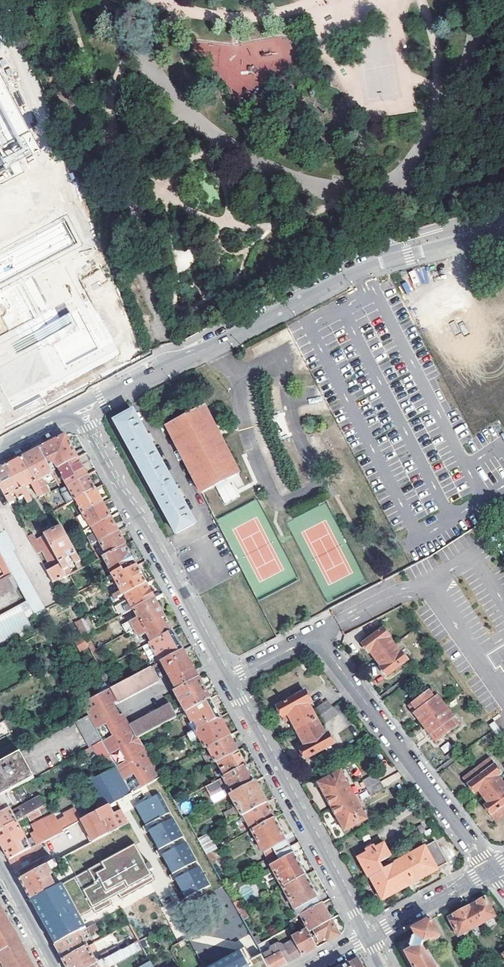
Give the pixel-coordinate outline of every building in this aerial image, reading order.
[(290,36),(192,46),(194,62),(212,60),(214,81),(230,79),(231,91),(295,84),(290,36)] [(9,166),(5,158),(0,149),(0,170),(9,166)] [(443,389),(448,389),(458,384),(464,398),(487,406),(495,406),(496,406),(503,406),(503,315),(500,314),(496,305),(484,306),(481,315),(451,329),(441,358),(443,389)] [(166,425),(201,492),(243,470),(208,404),(166,425)] [(114,420),(176,534),(194,524),(133,410),(114,420)] [(53,464),(57,469),(76,459),(73,452),(64,436),(60,438),(38,450),(47,467),(53,464)] [(42,479),(51,474),(47,467),(38,450),(34,452),(22,458),(44,496),(50,493),(42,479)] [(44,496),(22,458),(14,462),(6,467),(27,505),(32,502),(25,489),(31,485),(39,499),(44,496)] [(57,469),(66,486),(86,475),(76,459),(57,469)] [(9,505),(14,503),(10,497),(16,494),(22,507),(27,505),(6,467),(0,470),(0,489),(9,505)] [(66,486),(74,500),(75,499),(94,489),(86,475),(66,486)] [(229,483),(216,489),(223,504),(237,497),(229,483)] [(66,504),(74,500),(66,486),(59,491),(66,504)] [(77,509),(80,514),(101,503),(94,489),(75,499),(80,507),(77,509)] [(85,526),(87,530),(91,527),(109,517),(101,503),(80,514),(83,521),(86,519),(89,523),(85,526)] [(87,538),(91,545),(99,540),(117,531),(109,517),(91,527),(94,534),(87,538)] [(15,550),(0,523),(0,551),(13,574),(19,585),(27,601),(34,612),(35,615),(45,610),(13,551),(15,550)] [(80,562),(61,527),(44,536),(60,565),(63,571),(68,568),(64,561),(70,557),(74,564),(80,562)] [(99,540),(106,555),(125,545),(117,531),(99,540)] [(33,536),(28,539),(38,555),(41,553),(47,563),(43,565),(47,572),(60,565),(44,536),(36,541),(33,536)] [(103,557),(112,574),(122,569),(124,572),(136,566),(125,545),(106,555),(103,557)] [(13,574),(0,551),(0,563),(6,573),(1,576),(0,575),(0,581),(13,574)] [(47,572),(53,583),(66,577),(63,571),(60,565),(47,572)] [(70,575),(75,583),(91,575),(89,573),(92,571),(88,565),(70,575)] [(111,597),(114,602),(119,599),(118,597),(122,595),(145,582),(136,566),(124,572),(122,569),(112,574),(110,576),(111,578),(114,577),(122,591),(111,597)] [(19,585),(13,574),(0,581),(0,596),(19,585)] [(122,607),(125,612),(132,609),(153,597),(145,582),(122,595),(123,598),(125,597),(129,604),(122,607)] [(50,593),(55,603),(61,600),(56,590),(50,593)] [(129,621),(134,630),(163,614),(153,597),(132,609),(137,618),(129,621)] [(32,624),(27,616),(34,612),(27,601),(0,615),(0,642),(32,624)] [(134,630),(139,638),(146,634),(150,643),(172,631),(163,614),(134,630)] [(76,624),(82,636),(95,628),(89,616),(76,624)] [(126,634),(133,631),(128,621),(121,624),(126,634)] [(368,653),(369,652),(374,659),(394,645),(388,638),(389,637),(383,627),(361,643),(368,653)] [(149,643),(160,662),(161,662),(182,650),(172,631),(150,643),(149,643)] [(79,651),(88,648),(86,641),(77,644),(79,651)] [(378,667),(386,676),(407,660),(399,651),(398,652),(394,645),(374,659),(380,666),(378,667)] [(161,662),(176,690),(198,678),(182,650),(161,662)] [(150,668),(84,704),(90,715),(103,740),(104,742),(111,755),(118,768),(132,793),(161,777),(139,738),(176,717),(170,706),(133,726),(120,702),(157,681),(150,668)] [(174,691),(186,712),(210,699),(198,678),(176,690),(174,691)] [(80,698),(73,684),(66,688),(73,701),(80,698)] [(444,707),(431,688),(419,698),(433,715),(444,707)] [(290,718),(296,730),(315,719),(307,703),(310,701),(304,691),(276,707),(285,721),(290,718)] [(419,698),(408,705),(421,723),(433,715),(419,698)] [(186,712),(191,722),(195,721),(199,728),(219,717),(210,699),(186,712)] [(331,708),(326,701),(315,709),(320,716),(331,708)] [(446,733),(458,724),(444,707),(433,715),(446,733)] [(336,715),(331,708),(320,716),(325,723),(336,715)] [(90,715),(77,722),(90,748),(103,740),(90,715)] [(421,723),(435,741),(446,733),(433,715),(421,723)] [(199,728),(187,734),(191,742),(199,737),(204,748),(207,747),(229,735),(219,717),(199,728)] [(296,744),(305,759),(333,744),(328,733),(325,735),(315,719),(296,730),(302,741),(296,744)] [(207,747),(215,762),(217,761),(238,750),(229,735),(207,747)] [(104,742),(95,746),(102,759),(104,758),(111,755),(104,742)] [(440,747),(444,753),(452,748),(448,742),(440,747)] [(6,758),(17,752),(13,745),(2,751),(6,758)] [(217,761),(221,769),(223,768),(227,774),(245,765),(238,750),(217,761)] [(21,753),(0,764),(0,796),(11,791),(34,778),(21,753)] [(111,755),(104,758),(111,772),(118,768),(111,755)] [(489,758),(476,768),(492,790),(501,782),(497,776),(500,773),(489,758)] [(229,787),(232,794),(255,782),(245,765),(227,774),(223,777),(229,787)] [(116,801),(132,793),(118,768),(111,772),(85,786),(93,800),(99,811),(116,801)] [(318,784),(331,807),(360,792),(347,768),(318,784)] [(474,793),(478,790),(482,797),(492,790),(476,768),(463,778),(474,793)] [(379,781),(375,774),(362,781),(367,788),(379,781)] [(210,797),(229,787),(223,777),(204,786),(210,797)] [(383,789),(379,781),(367,788),(371,796),(383,789)] [(230,795),(241,815),(249,811),(266,802),(255,782),(232,794),(230,795)] [(501,782),(492,790),(503,805),(503,786),(501,782)] [(503,814),(503,805),(492,790),(482,797),(487,803),(484,805),(496,821),(503,814)] [(11,791),(0,796),(0,804),(1,806),(2,805),(5,811),(10,808),(18,804),(11,791)] [(331,807),(344,831),(373,815),(360,792),(331,807)] [(135,806),(145,825),(164,815),(170,812),(159,793),(135,806)] [(16,821),(27,816),(39,809),(44,807),(46,805),(41,797),(12,812),(10,808),(5,811),(0,814),(0,830),(16,821)] [(59,823),(63,830),(81,820),(99,811),(93,800),(64,816),(65,819),(59,823)] [(193,809),(188,800),(179,805),(184,814),(193,809)] [(99,811),(81,820),(93,842),(128,824),(116,801),(99,811)] [(249,811),(257,827),(274,818),(266,802),(249,811)] [(44,807),(48,813),(53,810),(50,804),(46,805),(44,807)] [(27,816),(30,820),(42,814),(39,809),(27,816)] [(8,859),(39,842),(63,830),(59,823),(56,817),(52,815),(33,825),(36,831),(32,834),(33,836),(26,840),(16,821),(0,830),(0,844),(2,849),(5,852),(8,859)] [(164,815),(145,825),(143,826),(146,832),(148,830),(167,820),(164,815)] [(148,830),(159,849),(177,839),(183,836),(173,817),(167,820),(148,830)] [(251,830),(266,859),(290,846),(274,818),(257,827),(251,830)] [(216,849),(207,834),(197,839),(206,855),(216,849)] [(367,853),(357,858),(368,879),(370,878),(382,900),(437,870),(437,868),(447,863),(435,841),(428,844),(425,838),(416,842),(419,849),(382,870),(378,864),(390,856),(383,844),(375,849),(373,846),(366,850),(367,853)] [(177,839),(159,849),(156,851),(159,856),(161,855),(180,845),(177,839)] [(15,871),(16,874),(47,857),(39,842),(8,859),(15,871)] [(161,855),(172,874),(190,864),(196,861),(186,842),(180,845),(161,855)] [(147,865),(136,844),(76,877),(75,877),(95,914),(113,904),(110,899),(118,894),(121,900),(156,881),(151,871),(154,869),(150,863),(147,865)] [(266,859),(283,887),(306,875),(290,846),(266,859)] [(72,879),(75,877),(76,877),(65,856),(60,859),(67,873),(68,872),(72,879)] [(29,896),(31,900),(56,887),(52,881),(58,878),(56,874),(53,876),(50,871),(57,867),(55,862),(20,880),(22,884),(29,896)] [(190,864),(172,874),(169,875),(172,881),(175,879),(193,869),(190,864)] [(175,879),(185,898),(203,888),(209,885),(199,866),(193,869),(175,879)] [(283,887),(299,916),(301,915),(322,904),(306,875),(283,887)] [(56,887),(31,900),(36,909),(48,932),(55,945),(79,933),(86,929),(62,884),(56,887)] [(203,888),(185,898),(182,900),(185,905),(207,894),(203,888)] [(483,923),(495,916),(485,898),(473,904),(483,923)] [(301,915),(309,931),(312,929),(330,919),(322,904),(301,915)] [(483,923),(473,904),(460,911),(470,929),(483,923)] [(7,966),(34,966),(0,905),(0,953),(7,966)] [(447,918),(458,936),(470,929),(460,911),(447,918)] [(312,929),(318,940),(325,937),(327,941),(338,935),(330,919),(312,929)] [(427,954),(424,955),(420,947),(421,943),(429,939),(431,941),(439,937),(430,919),(412,929),(415,935),(411,937),(410,941),(408,946),(410,950),(404,952),(412,966),(434,966),(427,954)] [(103,939),(95,924),(88,928),(96,943),(103,939)] [(131,939),(108,952),(111,957),(134,944),(138,942),(129,925),(125,927),(131,939)] [(292,939),(302,955),(312,949),(316,947),(307,931),(292,939)] [(87,947),(79,933),(55,945),(57,949),(63,960),(87,947)] [(271,938),(257,946),(260,951),(275,943),(271,938)] [(277,948),(286,964),(289,962),(302,955),(292,939),(277,948)] [(93,944),(87,947),(63,960),(67,966),(92,966),(99,963),(98,960),(95,962),(91,954),(97,951),(93,944)] [(92,966),(109,966),(108,966),(137,950),(134,944),(111,957),(103,961),(99,963),(92,966)] [(245,948),(239,951),(246,963),(251,959),(245,948)] [(268,966),(280,966),(286,964),(277,948),(262,956),(268,966)] [(262,956),(261,954),(251,959),(246,963),(239,951),(211,966),(268,966),(262,956)] [(108,952),(101,956),(103,961),(111,957),(108,952)] [(359,958),(356,959),(348,963),(350,966),(364,966),(359,958)]
